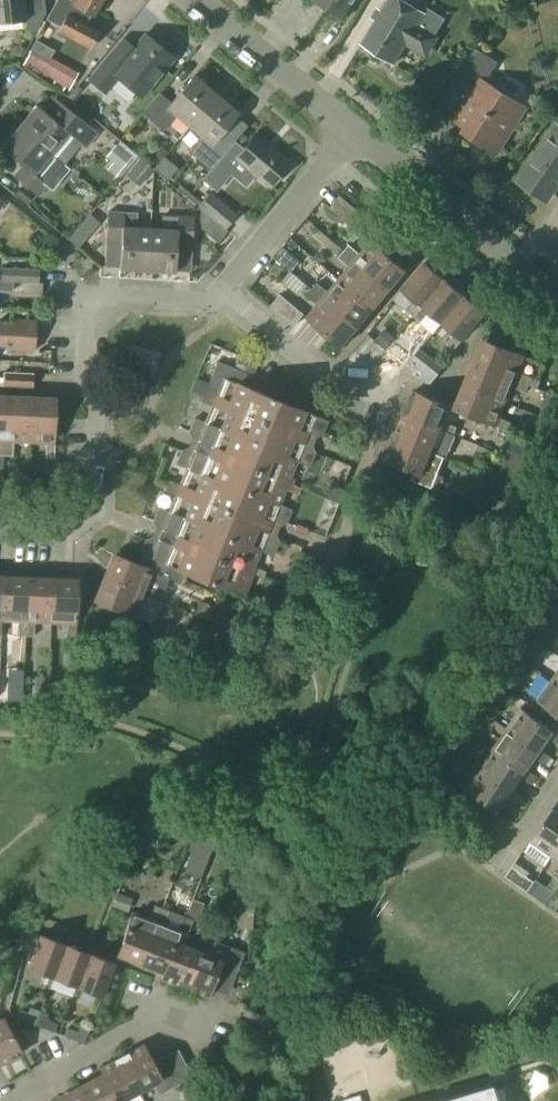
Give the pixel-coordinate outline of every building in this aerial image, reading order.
[(25,21),(25,17),(40,10),(39,0),(0,0),(0,24),(25,21)] [(72,2),(69,0),(56,0),(45,20),(59,27),(56,32),(89,51),(100,29),(86,22),(91,13),(97,17),(107,0),(73,0),(72,2)] [(332,0),(313,0),(312,1),(327,9),(332,0)] [(327,9),(344,20),(355,0),(332,0),(327,9)] [(440,37),(419,23),(425,14),(402,0),(389,0),(361,45),(393,65),(405,46),(427,60),(440,37)] [(173,59),(145,35),(134,48),(122,37),(86,80),(105,95),(118,80),(140,98),(173,59)] [(496,154),(525,108),(485,82),(497,63),(475,48),(441,102),(458,113),(454,120),(466,128),(463,132),(496,154)] [(74,71),(53,60),(45,74),(66,86),(74,71)] [(188,127),(215,94),(193,75),(171,102),(159,93),(141,114),(163,132),(176,116),(188,127)] [(85,93),(78,86),(72,94),(79,100),(85,93)] [(227,151),(234,142),(222,132),(238,113),(215,94),(188,127),(201,138),(188,153),(210,171),(227,151)] [(36,106),(19,126),(51,154),(65,165),(82,146),(91,135),(65,113),(49,100),(41,110),(36,106)] [(41,166),(51,154),(19,126),(1,148),(21,165),(13,176),(38,197),(48,186),(45,184),(52,175),(41,166)] [(557,126),(519,181),(546,200),(557,183),(557,127),(557,126)] [(234,142),(227,151),(235,157),(235,158),(270,188),(289,166),(253,136),(242,149),(234,142)] [(115,176),(131,157),(116,145),(107,157),(113,162),(107,170),(115,176)] [(140,185),(150,173),(153,169),(140,158),(126,174),(140,185)] [(225,230),(237,215),(210,192),(198,206),(201,209),(223,228),(225,230)] [(353,228),(363,216),(340,196),(329,208),(353,228)] [(149,229),(136,228),(136,213),(107,211),(106,240),(122,241),(120,269),(147,271),(149,229)] [(149,229),(147,271),(175,273),(177,244),(192,245),(194,216),(177,215),(177,216),(161,215),(160,230),(149,229)] [(356,261),(390,290),(406,271),(371,242),(360,255),(349,246),(344,252),(356,261)] [(282,246),(274,256),(292,271),(300,261),(296,258),(282,246)] [(390,290),(356,261),(344,252),(338,258),(350,268),(340,280),(374,308),(390,290)] [(413,317),(445,280),(423,262),(402,289),(415,300),(406,311),(413,317)] [(39,269),(1,267),(0,280),(0,281),(42,284),(42,283),(39,283),(39,269)] [(374,308),(340,280),(329,293),(317,283),(312,289),(331,304),(358,327),(374,308)] [(446,326),(468,300),(445,280),(413,317),(421,323),(430,312),(446,326)] [(0,281),(0,291),(23,292),(23,293),(41,294),(42,284),(0,281)] [(358,327),(331,304),(312,289),(306,296),(318,306),(307,318),(342,346),(358,327)] [(294,327),(304,315),(280,295),(270,307),(294,327)] [(468,300),(446,326),(455,333),(446,344),(454,351),(463,340),(485,314),(468,300)] [(37,321),(9,319),(9,322),(0,322),(0,334),(36,336),(37,321)] [(36,336),(0,334),(0,347),(8,347),(8,350),(35,352),(36,336)] [(528,386),(532,378),(518,373),(525,357),(483,339),(473,363),(528,386)] [(390,346),(386,351),(396,359),(400,354),(390,346)] [(441,368),(430,359),(420,372),(430,381),(441,368)] [(323,435),(329,421),(249,388),(254,376),(218,361),(201,402),(212,406),(205,421),(195,417),(189,432),(192,439),(188,448),(182,450),(176,464),(186,468),(180,484),(169,480),(165,491),(176,495),(169,511),(158,507),(153,520),(156,528),(152,537),(145,540),(140,553),(150,557),(150,558),(146,568),(164,575),(165,574),(168,565),(245,596),(256,568),(251,566),(258,549),(273,556),(279,542),(277,534),(280,525),(287,523),(292,509),(277,503),(284,487),(290,489),(294,479),(288,477),(295,460),(310,466),(315,452),(313,446),(316,436),(323,435)] [(525,394),(528,386),(473,363),(464,386),(505,403),(512,388),(525,394)] [(34,374),(4,372),(4,378),(0,377),(0,387),(33,388),(34,374)] [(499,418),(505,403),(464,386),(454,409),(509,432),(513,424),(499,418)] [(454,435),(457,428),(443,422),(450,406),(413,391),(404,414),(454,435)] [(557,406),(557,396),(548,392),(539,417),(551,423),(557,406)] [(29,443),(32,397),(7,396),(4,456),(12,456),(13,442),(29,443)] [(54,444),(56,399),(32,397),(29,443),(46,443),(45,458),(54,458),(55,444),(54,444)] [(445,457),(454,435),(404,414),(395,437),(431,452),(445,457)] [(425,467),(431,452),(395,437),(385,460),(417,474),(415,480),(434,489),(440,473),(425,467)] [(521,486),(529,467),(506,457),(497,476),(521,486)] [(491,508),(503,513),(509,500),(498,495),(496,499),(495,499),(491,508)] [(307,528),(296,524),(293,531),(304,535),(307,528)] [(164,575),(146,568),(113,554),(104,579),(145,595),(146,594),(160,600),(170,577),(165,574),(164,575)] [(26,636),(28,576),(4,575),(2,621),(18,622),(17,636),(26,636)] [(51,624),(53,577),(28,576),(26,636),(34,636),(34,623),(51,624)] [(76,625),(78,578),(53,577),(51,624),(67,624),(67,638),(75,638),(76,625)] [(139,610),(145,595),(104,579),(96,602),(136,618),(149,624),(152,615),(139,610)] [(552,605),(545,600),(537,610),(545,615),(552,620),(557,612),(557,610),(552,605)] [(195,612),(210,619),(214,607),(200,601),(195,612)] [(200,644),(208,623),(186,615),(179,636),(200,644)] [(513,692),(523,678),(509,668),(507,667),(503,672),(497,681),(499,683),(513,692)] [(74,707),(75,682),(48,681),(47,706),(74,707)] [(553,683),(541,701),(557,712),(557,686),(553,683)] [(0,686),(0,698),(13,699),(14,687),(0,686)] [(541,751),(549,739),(557,746),(557,733),(555,731),(553,733),(522,710),(507,730),(539,753),(541,751)] [(458,723),(457,724),(465,730),(475,716),(467,711),(464,715),(458,723)] [(541,751),(539,753),(507,730),(494,750),(526,773),(527,770),(535,759),(545,766),(551,757),(541,751)] [(527,770),(526,773),(494,750),(480,770),(512,793),(514,790),(522,779),(532,786),(538,777),(527,770)] [(514,790),(512,793),(480,770),(466,790),(498,813),(508,799),(518,806),(524,797),(514,790)] [(553,809),(556,811),(533,844),(530,843),(524,852),(545,866),(551,857),(553,858),(557,851),(557,801),(553,809)] [(539,899),(546,905),(554,893),(547,888),(539,899)] [(140,964),(161,908),(155,905),(150,919),(133,913),(117,955),(140,964)] [(176,942),(180,931),(164,925),(169,911),(161,908),(140,964),(163,972),(175,941),(176,942)] [(184,987),(198,950),(184,945),(193,920),(185,917),(180,931),(176,942),(175,941),(163,972),(161,979),(184,987)] [(52,977),(64,945),(29,931),(24,951),(33,954),(28,967),(52,977)] [(214,957),(198,950),(184,987),(208,996),(211,989),(228,996),(245,952),(219,943),(214,957)] [(76,986),(88,954),(64,945),(52,977),(76,986)] [(101,996),(113,964),(88,954),(76,986),(101,996)] [(34,1025),(39,1011),(30,1008),(28,1013),(18,1010),(15,1018),(34,1025)] [(39,1011),(34,1025),(54,1032),(57,1024),(45,1020),(47,1014),(39,1011)] [(20,1053),(2,1018),(0,1019),(0,1064),(20,1053)] [(84,1044),(89,1029),(80,1026),(78,1032),(67,1028),(64,1036),(84,1044)] [(141,1045),(119,1057),(138,1093),(154,1084),(160,1095),(179,1084),(165,1057),(152,1064),(141,1045)] [(178,1050),(165,1057),(179,1084),(192,1077),(178,1050)] [(138,1093),(119,1057),(98,1068),(101,1074),(116,1100),(123,1100),(138,1093)] [(101,1074),(79,1086),(87,1100),(116,1100),(101,1074)] [(428,1100),(496,1100),(491,1083),(428,1100)] [(79,1086),(57,1097),(59,1100),(87,1100),(79,1086)]
